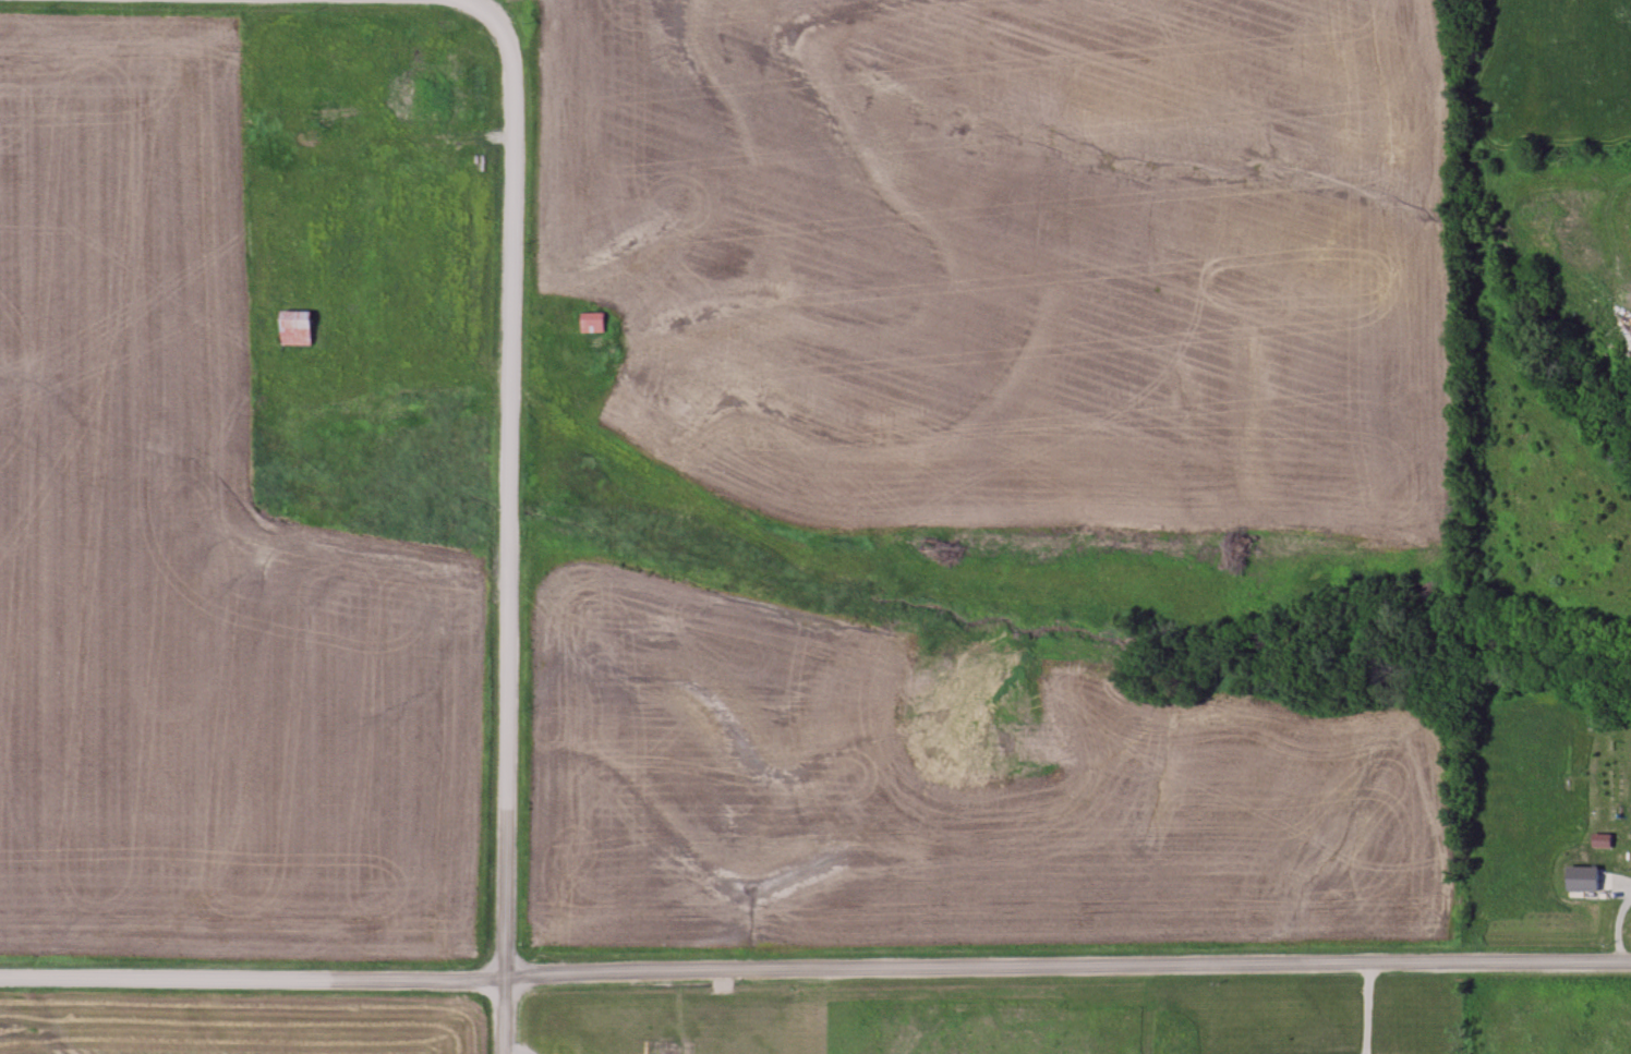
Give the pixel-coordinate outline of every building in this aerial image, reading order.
[(280,345),(310,345),(311,311),(281,311),(280,345)] [(580,333),(604,334),(604,313),(580,313),(580,333)]
